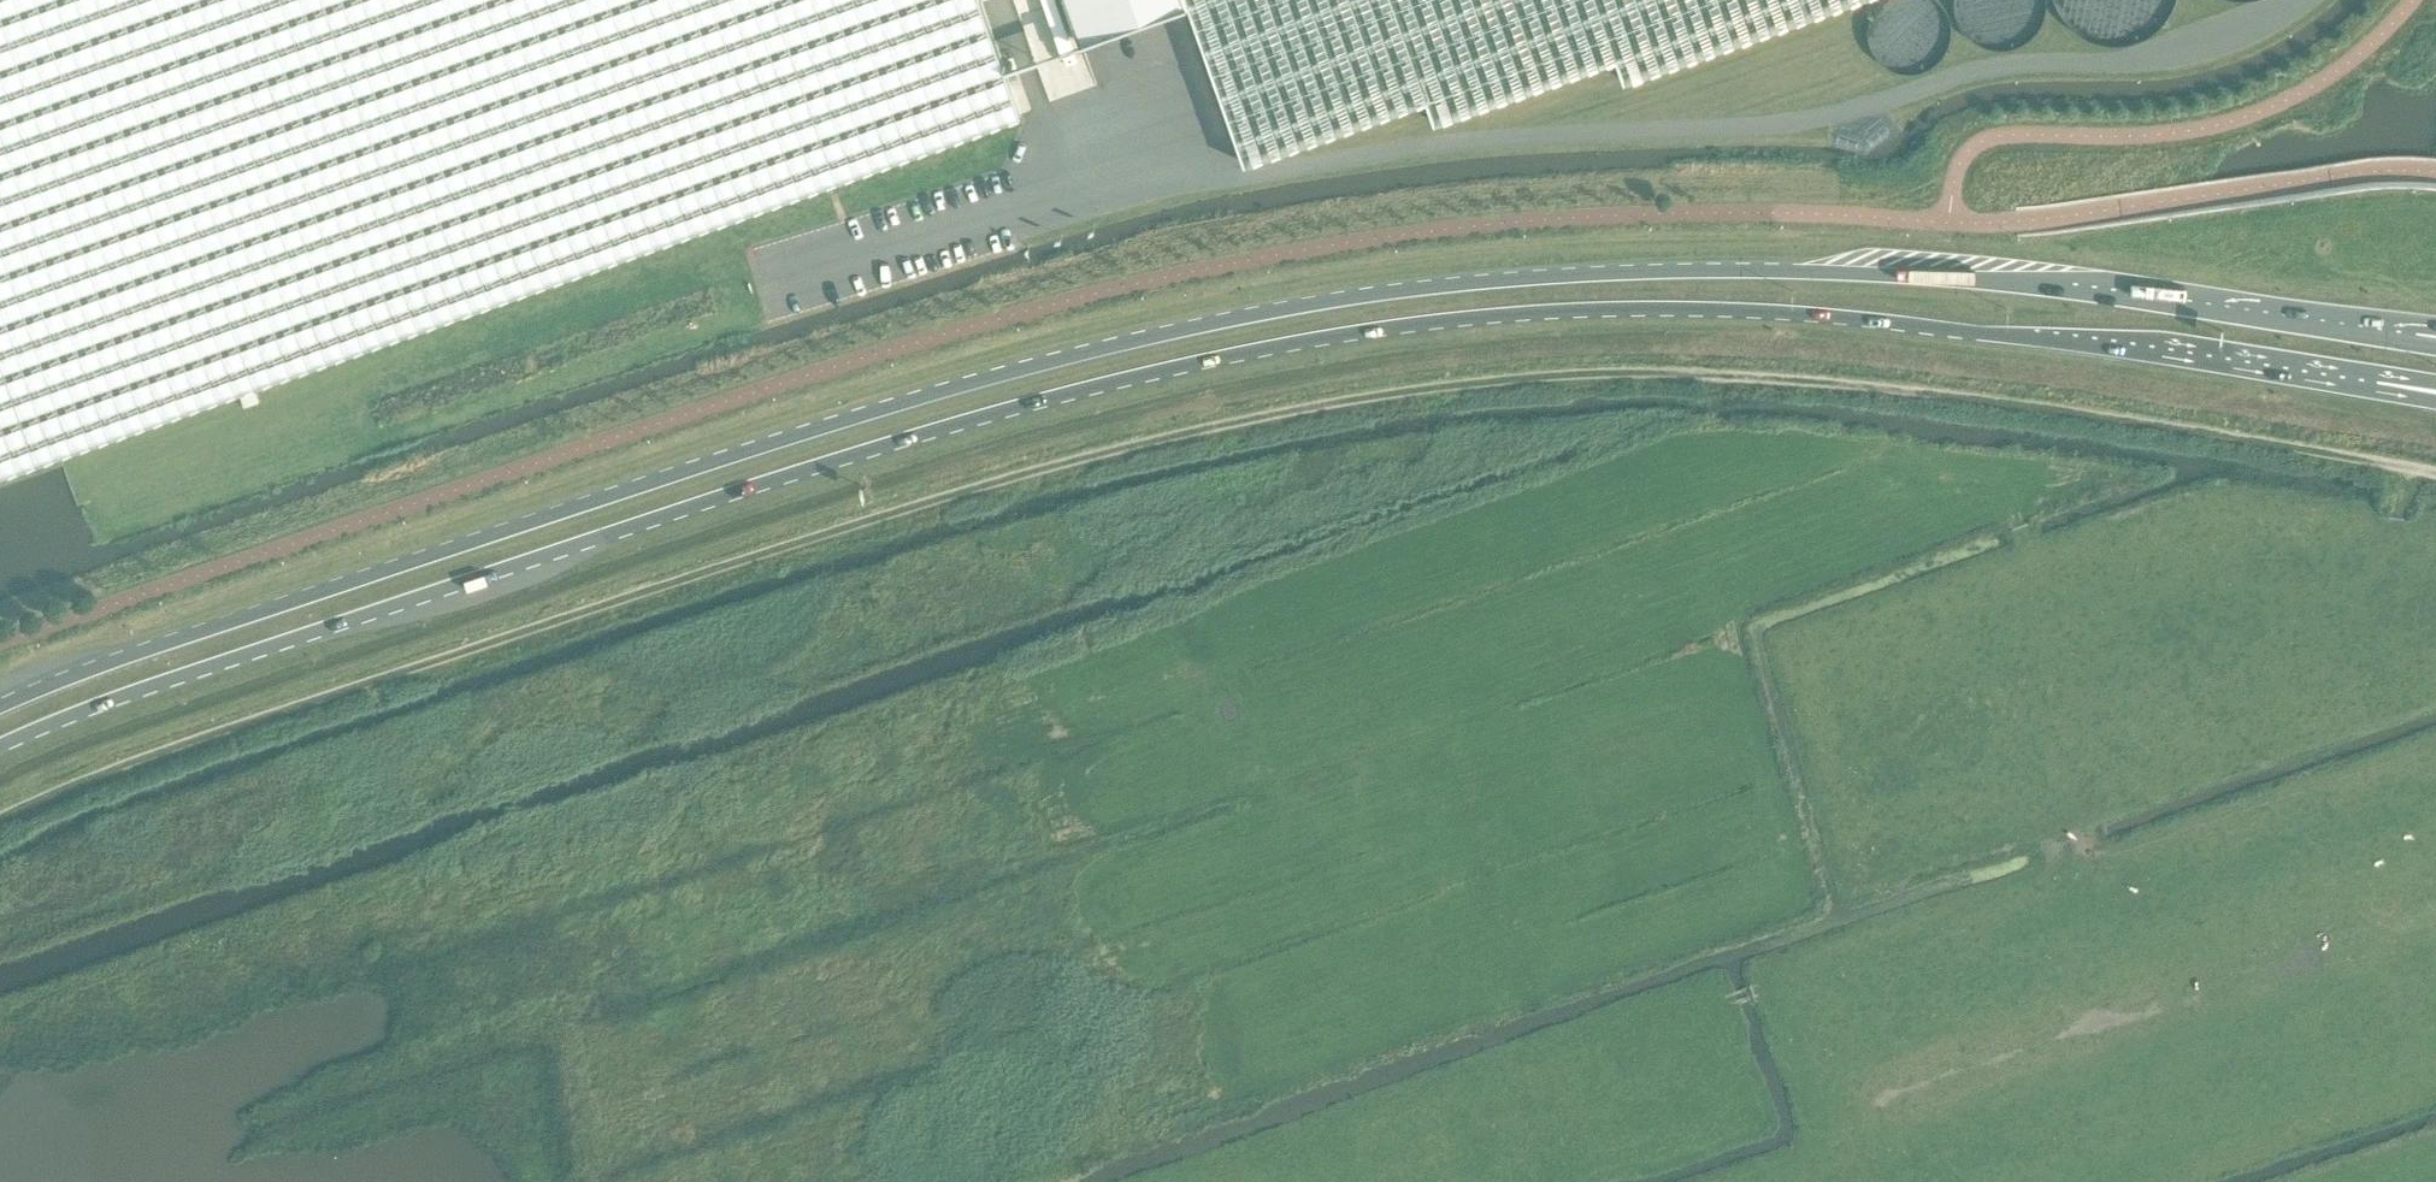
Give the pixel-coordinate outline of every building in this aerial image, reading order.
[(1021,113),(982,0),(0,0),(0,472),(1021,113)] [(1080,41),(1189,2),(1188,0),(1066,0),(1080,41)] [(1189,2),(1245,162),(1427,98),(1435,120),(1616,56),(1624,79),(1848,0),(1188,0),(1189,2)]
